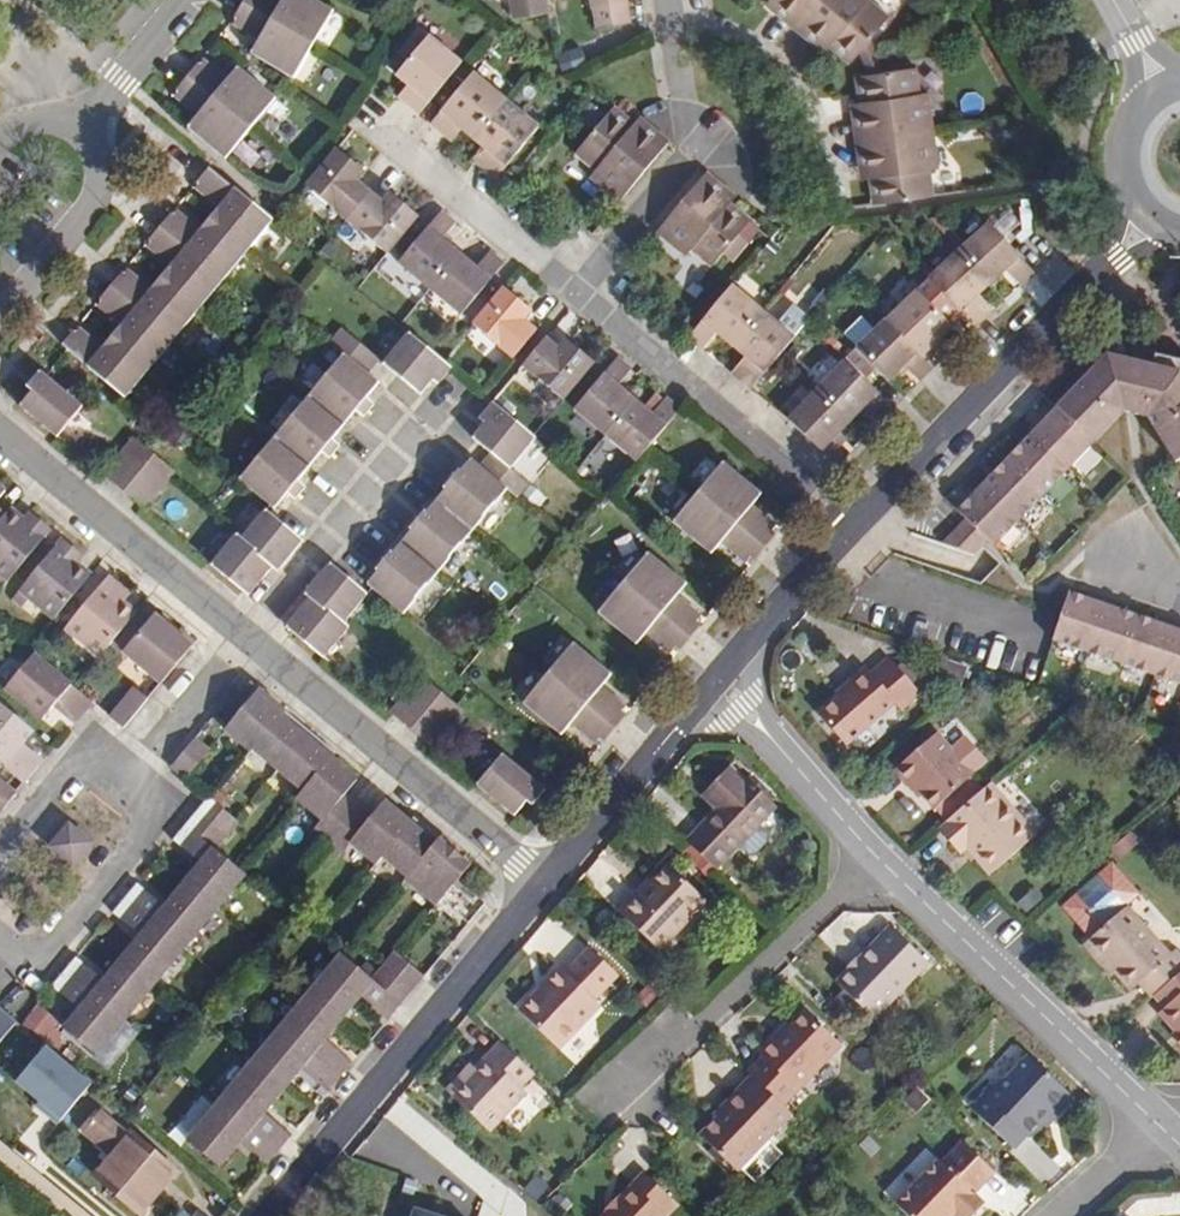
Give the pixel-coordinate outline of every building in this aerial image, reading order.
[(242,4),(270,21),(312,45),(332,12),(311,0),(283,0),(279,5),(271,0),(245,0),(242,4)] [(514,19),(549,13),(546,0),(511,0),(514,19)] [(775,0),(764,0),(763,1),(773,9),(778,3),(775,0)] [(796,28),(819,0),(775,0),(778,3),(773,9),(796,28)] [(796,28),(819,47),(824,40),(833,48),(851,63),(859,52),(871,39),(889,17),(868,0),(869,0),(819,0),(796,28)] [(270,21),(242,4),(239,10),(233,18),(236,19),(232,26),(249,36),(252,31),(261,36),(258,41),(251,54),(293,78),(312,45),(270,21)] [(261,36),(252,31),(249,36),(258,41),(261,36)] [(419,115),(461,64),(429,37),(396,76),(408,86),(415,91),(405,103),(419,115)] [(859,52),(864,63),(877,55),(871,39),(859,52)] [(833,48),(824,40),(819,47),(828,55),(833,48)] [(884,73),(877,55),(864,63),(869,75),(884,73)] [(187,78),(249,129),(274,100),(237,69),(228,80),(224,84),(215,77),(219,73),(205,61),(199,67),(198,65),(187,78)] [(857,142),(933,131),(928,93),(919,95),(916,68),(884,73),(869,75),(857,77),(860,99),(862,111),(853,112),(857,142)] [(228,80),(219,73),(215,77),(224,84),(228,80)] [(462,130),(474,140),(506,101),(473,74),(431,125),(445,137),(455,125),(462,130)] [(225,159),(249,129),(187,78),(177,90),(178,91),(173,97),(188,110),(192,105),(200,112),(196,117),(188,128),(225,159)] [(415,91),(408,86),(398,98),(405,103),(415,91)] [(862,111),(860,99),(851,100),(853,112),(862,111)] [(506,101),(474,140),(485,150),(492,155),(482,167),(496,179),(539,128),(506,101)] [(200,112),(192,105),(188,110),(196,117),(200,112)] [(620,202),(669,144),(645,125),(640,131),(631,124),(613,109),(575,155),(596,172),(590,178),(620,202)] [(645,125),(636,117),(631,124),(640,131),(645,125)] [(462,130),(455,125),(445,137),(452,142),(462,130)] [(938,169),(933,131),(857,142),(861,171),(870,170),(871,182),(874,205),(933,197),(930,170),(938,169)] [(347,221),(369,193),(357,182),(365,173),(337,150),(306,187),(347,221)] [(492,155),(485,150),(475,162),(482,167),(492,155)] [(219,208),(210,219),(247,250),(272,220),(209,169),(198,182),(200,184),(195,189),(212,203),(216,198),(223,204),(219,208)] [(871,182),(870,170),(861,171),(863,183),(871,182)] [(722,255),(738,236),(750,222),(732,208),(723,200),(728,193),(705,174),(657,233),(686,258),(691,251),(712,268),(722,255)] [(382,203),(369,193),(347,221),(387,254),(418,217),(390,194),(382,203)] [(738,201),(728,193),(723,200),(732,208),(738,201)] [(223,204),(216,198),(212,203),(219,208),(223,204)] [(222,280),(247,250),(210,219),(201,230),(197,235),(190,229),(194,225),(177,211),(173,216),(171,215),(160,228),(185,249),(222,280)] [(430,290),(459,255),(442,241),(456,224),(442,212),(399,264),(430,290)] [(959,251),(989,285),(1006,270),(1021,286),(1035,274),(989,224),(959,251)] [(201,230),(194,225),(190,229),(197,235),(201,230)] [(198,309),(222,280),(185,249),(160,228),(149,241),(151,243),(147,248),(163,262),(167,258),(174,263),(170,268),(161,279),(198,309)] [(748,244),(738,236),(722,255),(733,264),(748,244)] [(980,294),(989,285),(959,251),(929,279),(974,329),(988,316),(973,300),(980,294)] [(476,269),(459,255),(430,290),(461,316),(505,264),(490,252),(476,269)] [(174,263),(167,258),(163,262),(170,268),(174,263)] [(122,274),(111,287),(136,308),(174,339),(198,309),(161,279),(152,290),(148,294),(142,289),(145,284),(128,270),(124,275),(122,274)] [(152,290),(145,284),(142,289),(148,294),(152,290)] [(734,348),(763,312),(731,286),(688,338),(703,350),(716,333),(734,348)] [(121,327),(112,338),(149,369),(174,339),(136,308),(111,287),(100,301),(102,302),(97,308),(115,322),(118,317),(125,322),(121,327)] [(473,325),(514,359),(537,331),(524,321),(532,311),(504,288),(473,325)] [(916,291),(886,321),(933,369),(946,356),(935,344),(941,338),(952,328),(916,291)] [(995,310),(980,294),(973,300),(988,316),(995,310)] [(794,339),(763,312),(734,348),(745,357),(751,362),(737,378),(751,390),(794,339)] [(125,322),(118,317),(115,322),(121,327),(125,322)] [(933,369),(886,321),(856,349),(849,357),(868,376),(875,368),(888,382),(904,366),(919,382),(933,369)] [(149,369),(112,338),(103,349),(99,353),(92,348),(96,343),(79,329),(75,335),(73,333),(62,346),(125,398),(149,369)] [(343,353),(368,374),(379,360),(342,329),(330,343),(343,353)] [(384,364),(420,394),(432,380),(445,365),(442,362),(408,334),(384,364)] [(952,349),(941,338),(935,344),(946,356),(952,349)] [(523,367),(563,400),(594,363),(566,340),(558,349),(546,339),(523,367)] [(103,349),(96,343),(92,348),(99,353),(103,349)] [(1120,412),(1134,359),(1104,352),(1039,420),(1044,426),(1021,450),(1016,444),(991,470),(996,475),(973,500),(968,495),(954,510),(961,516),(986,540),(992,546),(1091,444),(1120,412)] [(308,396),(337,419),(347,406),(355,412),(356,410),(365,416),(374,405),(366,399),(379,383),(368,374),(343,353),(308,396)] [(1153,353),(1151,363),(1139,415),(1144,416),(1173,462),(1179,458),(1179,359),(1153,353)] [(751,362),(745,357),(731,374),(737,378),(751,362)] [(606,436),(635,401),(618,387),(632,370),(618,358),(574,410),(606,436)] [(827,358),(779,408),(789,418),(837,369),(827,358)] [(1139,415),(1151,363),(1134,359),(1120,412),(1139,415)] [(816,391),(849,423),(861,411),(865,406),(870,411),(881,422),(893,408),(844,362),(816,391)] [(452,369),(445,365),(432,380),(439,385),(452,369)] [(45,378),(40,373),(28,387),(33,392),(45,378)] [(82,408),(45,378),(33,392),(21,407),(58,438),(82,408)] [(838,434),(849,423),(816,391),(788,421),(837,467),(850,454),(839,444),(834,439),(838,434)] [(344,425),(337,419),(308,396),(274,438),(302,461),(312,449),(320,455),(322,452),(330,459),(339,447),(331,441),(344,425)] [(652,415),(635,401),(606,436),(638,462),(680,410),(666,398),(652,415)] [(498,408),(492,404),(480,418),(486,422),(498,408)] [(355,412),(347,406),(337,419),(344,425),(355,412)] [(870,411),(865,406),(861,411),(866,416),(870,411)] [(479,466),(507,490),(517,498),(529,484),(510,468),(534,439),(498,408),(486,422),(473,437),(491,452),(479,466)] [(1021,450),(1044,426),(1039,420),(1016,444),(1021,450)] [(844,439),(838,434),(834,439),(839,444),(844,439)] [(118,487),(121,483),(148,450),(134,438),(103,475),(118,487)] [(309,468),(302,461),(274,438),(239,481),(267,504),(277,491),(285,497),(287,495),(295,501),(304,490),(296,483),(309,468)] [(320,455),(312,449),(302,461),(309,468),(320,455)] [(161,460),(148,450),(121,483),(134,493),(161,460)] [(175,472),(161,460),(134,493),(130,497),(144,509),(175,472)] [(471,460),(436,502),(472,531),(507,490),(479,466),(471,460)] [(724,464),(698,493),(765,550),(776,537),(772,533),(777,528),(751,506),(760,495),(724,464)] [(973,500),(996,475),(991,470),(968,495),(973,500)] [(134,493),(121,483),(118,487),(130,497),(134,493)] [(285,497),(277,491),(267,504),(274,510),(285,497)] [(765,550),(698,493),(674,522),(711,554),(720,543),(745,565),(750,560),(754,563),(765,550)] [(401,544),(437,573),(472,531),(436,502),(401,544)] [(10,508),(0,520),(0,575),(8,582),(51,530),(36,517),(25,530),(20,526),(25,520),(10,508)] [(265,512),(241,540),(272,566),(284,552),(289,556),(301,542),(265,512)] [(36,517),(31,513),(25,520),(20,526),(25,530),(36,517)] [(969,535),(956,549),(971,556),(986,540),(961,516),(955,521),(969,535)] [(955,521),(936,541),(956,549),(969,535),(955,521)] [(272,566),(241,540),(235,536),(211,565),(243,591),(255,576),(260,581),(272,566)] [(62,539),(19,591),(28,598),(54,620),(91,575),(76,563),(72,568),(66,564),(77,551),(62,539)] [(437,573),(401,544),(367,585),(402,615),(437,573)] [(82,556),(77,551),(66,564),(72,568),(76,563),(82,556)] [(289,556),(284,552),(272,566),(277,571),(289,556)] [(676,596),(685,585),(648,554),(623,584),(690,639),(701,626),(697,623),(702,617),(676,596)] [(310,598),(342,625),(366,596),(329,565),(317,579),(322,583),(310,598)] [(0,575),(0,591),(8,582),(0,575)] [(260,581),(255,576),(243,591),(248,595),(260,581)] [(99,658),(137,613),(122,601),(117,606),(112,602),(123,589),(108,577),(64,629),(74,636),(99,658)] [(322,583),(317,579),(305,594),(310,598),(322,583)] [(679,653),(690,639),(623,584),(599,613),(636,644),(645,633),(670,655),(674,649),(679,653)] [(128,594),(123,589),(112,602),(117,606),(122,601),(128,594)] [(28,598),(19,591),(11,600),(20,608),(28,598)] [(1066,591),(1048,639),(1179,685),(1179,637),(1149,627),(1151,620),(1116,607),(1114,614),(1083,603),(1084,597),(1066,591)] [(1116,607),(1084,597),(1083,603),(1114,614),(1116,607)] [(347,629),(342,625),(310,598),(298,612),(304,617),(292,632),(323,657),(347,629)] [(304,617),(298,612),(286,627),(292,632),(304,617)] [(192,647),(154,616),(123,653),(161,684),(192,647)] [(1151,620),(1149,627),(1179,637),(1179,630),(1151,620)] [(74,636),(64,629),(57,638),(66,646),(74,636)] [(572,645),(548,675),(614,730),(626,716),(621,713),(626,708),(601,687),(610,676),(572,645)] [(34,655),(24,647),(17,656),(26,664),(34,655)] [(5,690),(42,720),(54,706),(59,701),(79,718),(92,703),(34,655),(26,664),(5,690)] [(603,743),(614,730),(548,675),(523,704),(561,735),(570,724),(595,745),(599,740),(603,743)] [(408,721),(435,688),(420,676),(390,713),(404,725),(408,721)] [(840,699),(790,742),(816,772),(866,730),(873,738),(891,722),(860,686),(842,701),(840,699)] [(134,688),(110,718),(124,729),(148,700),(134,688)] [(420,731),(447,699),(435,688),(408,721),(420,731)] [(382,857),(408,878),(405,880),(436,906),(440,901),(469,924),(480,910),(452,886),(456,881),(470,865),(414,819),(409,824),(383,803),(373,816),(368,823),(339,799),(345,792),(355,780),(330,759),(334,753),(257,689),(224,730),(249,751),(251,749),(302,791),(296,799),(321,820),(315,828),(343,852),(350,844),(375,865),(382,857)] [(447,699),(420,731),(417,735),(431,747),(462,711),(447,699)] [(79,718),(59,701),(54,706),(75,723),(79,718)] [(0,704),(0,763),(25,784),(38,768),(17,751),(21,746),(33,732),(0,704)] [(420,731),(408,721),(404,725),(417,735),(420,731)] [(194,738),(169,767),(171,768),(185,780),(210,751),(194,738)] [(42,763),(21,746),(17,751),(38,768),(42,763)] [(477,785),(514,816),(526,801),(538,787),(501,756),(477,785)] [(907,760),(865,796),(878,812),(880,810),(904,837),(944,803),(939,798),(951,787),(933,767),(921,778),(907,760)] [(3,810),(16,795),(0,781),(0,807),(3,810)] [(106,834),(123,814),(88,784),(71,804),(106,834)] [(544,792),(538,787),(526,801),(532,806),(544,792)] [(373,816),(345,792),(339,799),(368,823),(373,816)] [(697,830),(686,818),(706,798),(702,794),(674,822),(690,837),(697,830)] [(139,935),(102,981),(72,956),(49,985),(78,1009),(62,1028),(94,1055),(244,874),(213,849),(235,822),(205,797),(170,838),(199,862),(163,907),(134,883),(110,911),(139,935)] [(740,862),(731,854),(750,835),(719,806),(717,809),(706,798),(686,818),(697,830),(690,837),(659,869),(690,898),(712,874),(721,881),(729,882),(739,871),(740,862)] [(1007,862),(960,810),(908,856),(930,881),(937,875),(961,902),(1007,862)] [(94,843),(68,822),(46,848),(72,870),(94,843)] [(485,905),(456,881),(452,886),(480,910),(485,905)] [(1139,981),(1097,932),(1111,920),(1082,888),(1031,932),(1061,965),(1054,970),(1072,992),(1077,986),(1102,1014),(1109,1008),(1121,1022),(1123,1020),(1157,990),(1144,975),(1139,981)] [(630,975),(677,926),(639,890),(622,908),(626,910),(613,922),(609,918),(590,937),(630,975)] [(613,922),(626,910),(622,908),(620,906),(609,918),(613,922)] [(300,1068),(329,1092),(353,1063),(324,1039),(360,996),(389,1020),(424,977),(394,953),(371,980),(341,955),(187,1141),(218,1167),(239,1141),(268,1165),(292,1137),(263,1113),(300,1068)] [(863,954),(809,1009),(846,1044),(899,989),(863,954)] [(536,997),(495,1041),(535,1079),(577,1036),(570,1029),(595,1004),(565,976),(541,1001),(536,997)] [(1160,987),(1157,990),(1123,1020),(1134,1032),(1129,1037),(1146,1057),(1142,1061),(1154,1076),(1159,1072),(1175,1091),(1179,1086),(1179,1010),(1160,987)] [(22,1022),(0,1002),(0,1046),(22,1022)] [(38,1004),(28,1020),(53,1037),(64,1020),(38,1004)] [(754,1132),(811,1071),(777,1039),(763,1054),(754,1062),(750,1058),(730,1079),(734,1085),(720,1100),(726,1105),(754,1132)] [(46,1043),(16,1088),(68,1123),(98,1079),(46,1043)] [(754,1062),(763,1054),(758,1050),(750,1058),(754,1062)] [(980,1100),(976,1105),(1020,1145),(1032,1132),(1035,1135),(1057,1111),(1061,1115),(1079,1095),(1036,1054),(1012,1079),(999,1082),(989,1091),(985,1087),(976,1096),(980,1100)] [(499,1115),(511,1102),(479,1070),(457,1094),(428,1124),(467,1160),(505,1121),(499,1115)] [(428,1124),(457,1094),(451,1090),(424,1119),(428,1124)] [(707,1195),(761,1139),(754,1132),(726,1105),(715,1117),(712,1115),(698,1130),(700,1133),(672,1162),(707,1195)] [(114,1160),(98,1181),(139,1215),(175,1171),(133,1136),(131,1139),(98,1112),(88,1125),(89,1137),(92,1141),(114,1160)] [(985,1192),(1005,1170),(972,1140),(955,1160),(950,1157),(908,1203),(922,1215),(962,1215),(966,1211),(971,1215),(983,1215),(996,1201),(985,1192)] [(44,1202),(59,1184),(32,1161),(27,1166),(8,1150),(0,1159),(0,1165),(44,1202)] [(600,1215),(634,1215),(616,1199),(600,1215)] [(417,1205),(413,1215),(451,1215),(417,1205)]
